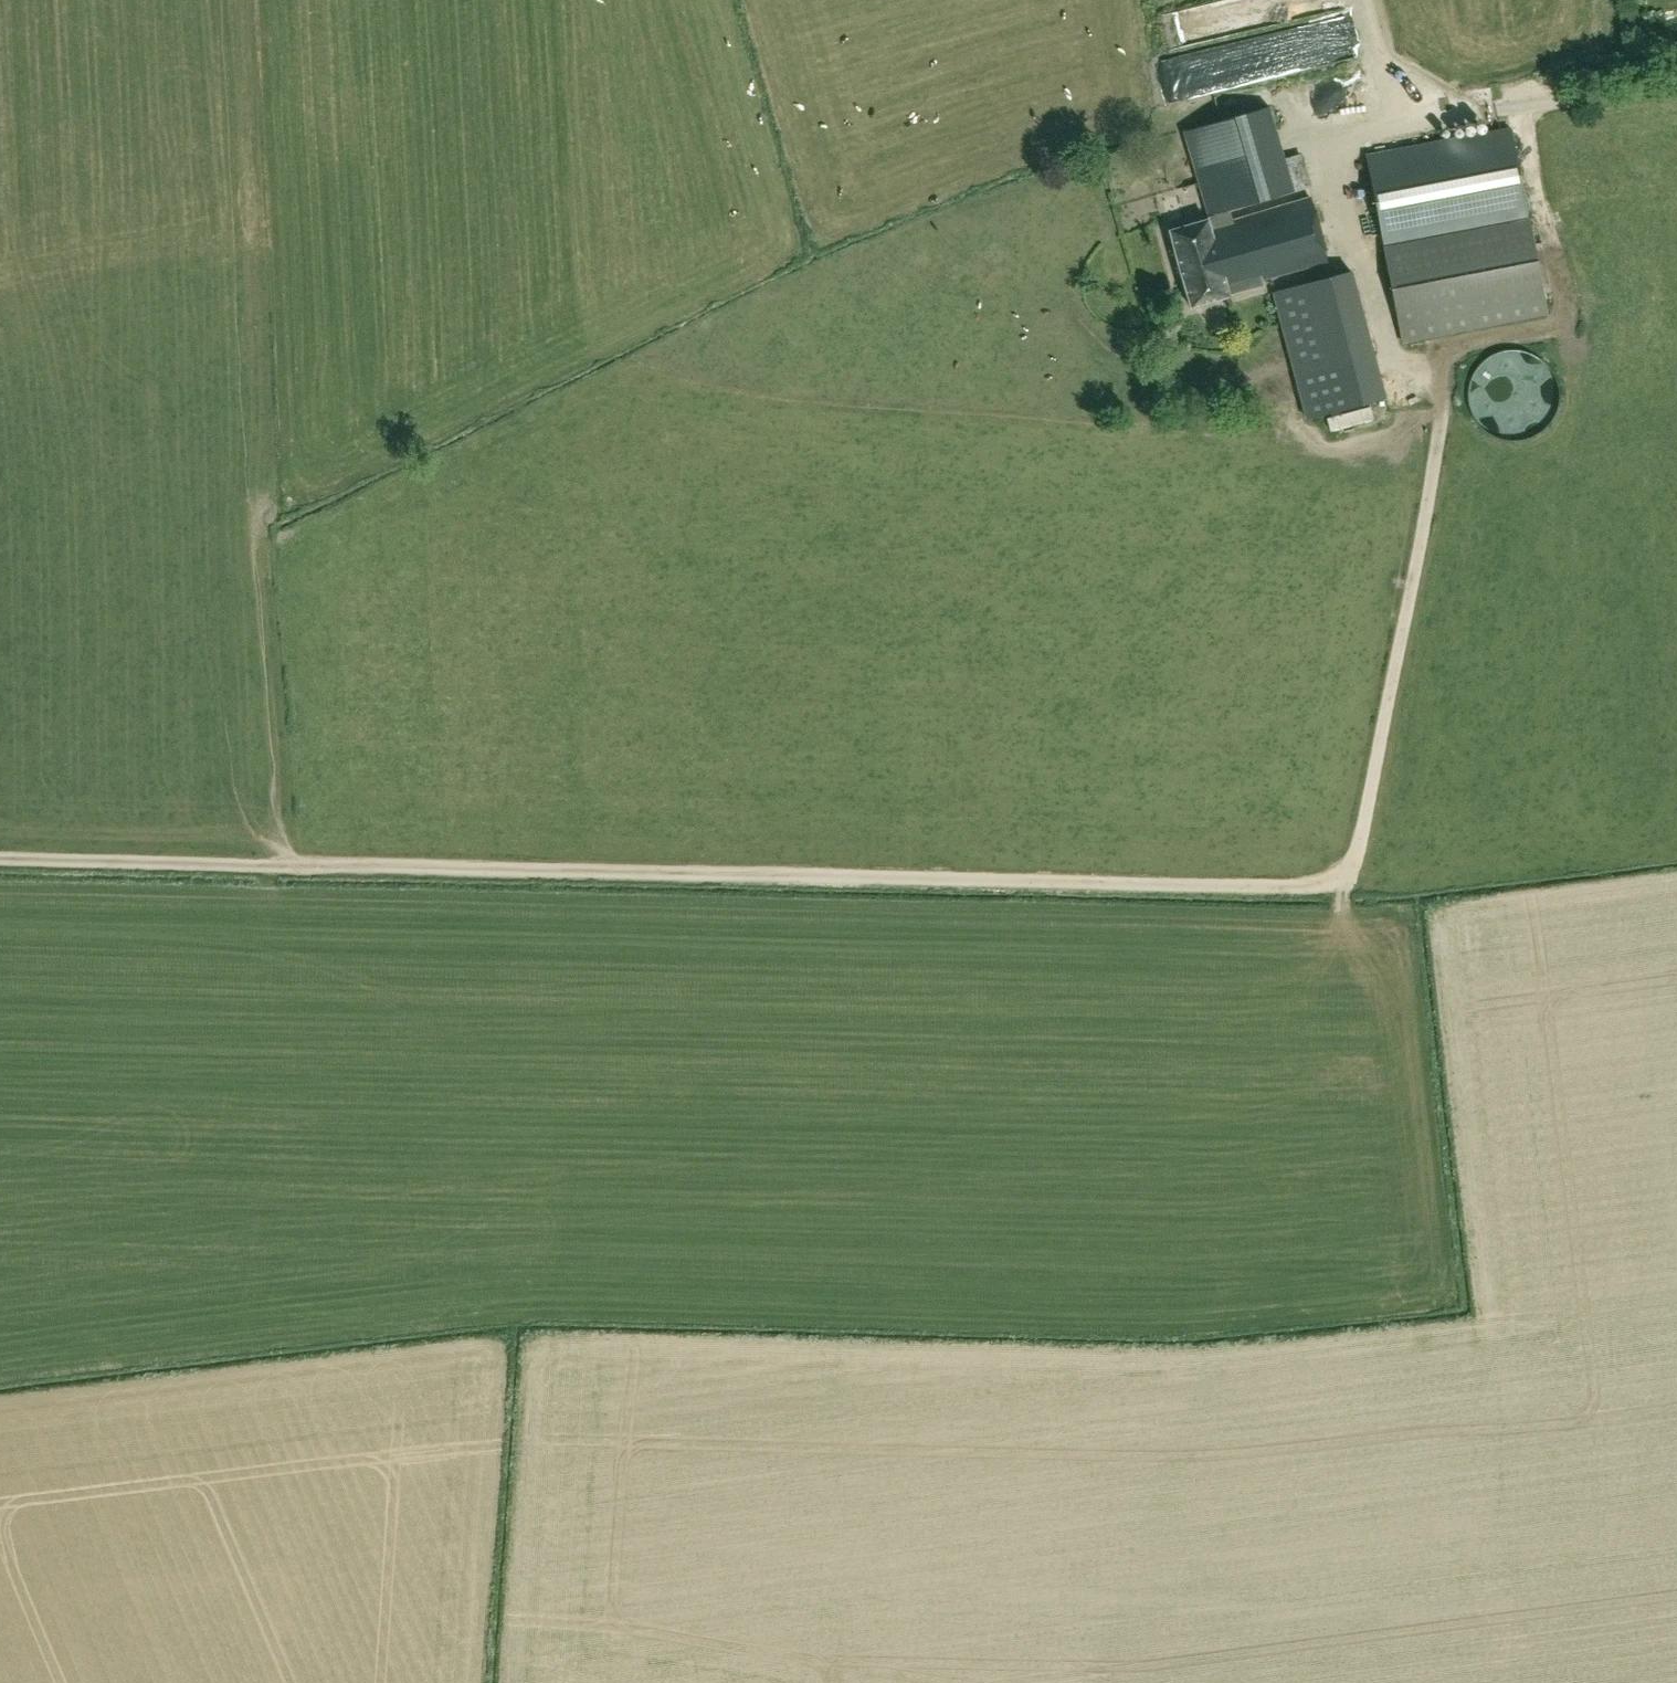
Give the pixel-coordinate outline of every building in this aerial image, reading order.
[(1302,13),(1303,23),(1327,21),(1326,12),(1302,13)] [(1180,81),(1262,63),(1256,36),(1174,54),(1180,81)] [(1209,220),(1170,232),(1191,308),(1229,297),(1227,290),(1327,262),(1310,198),(1267,210),(1232,221),(1229,212),(1264,201),(1293,192),(1267,105),(1183,131),(1209,220)] [(1365,155),(1383,248),(1401,342),(1545,315),(1510,128),(1365,155)]
